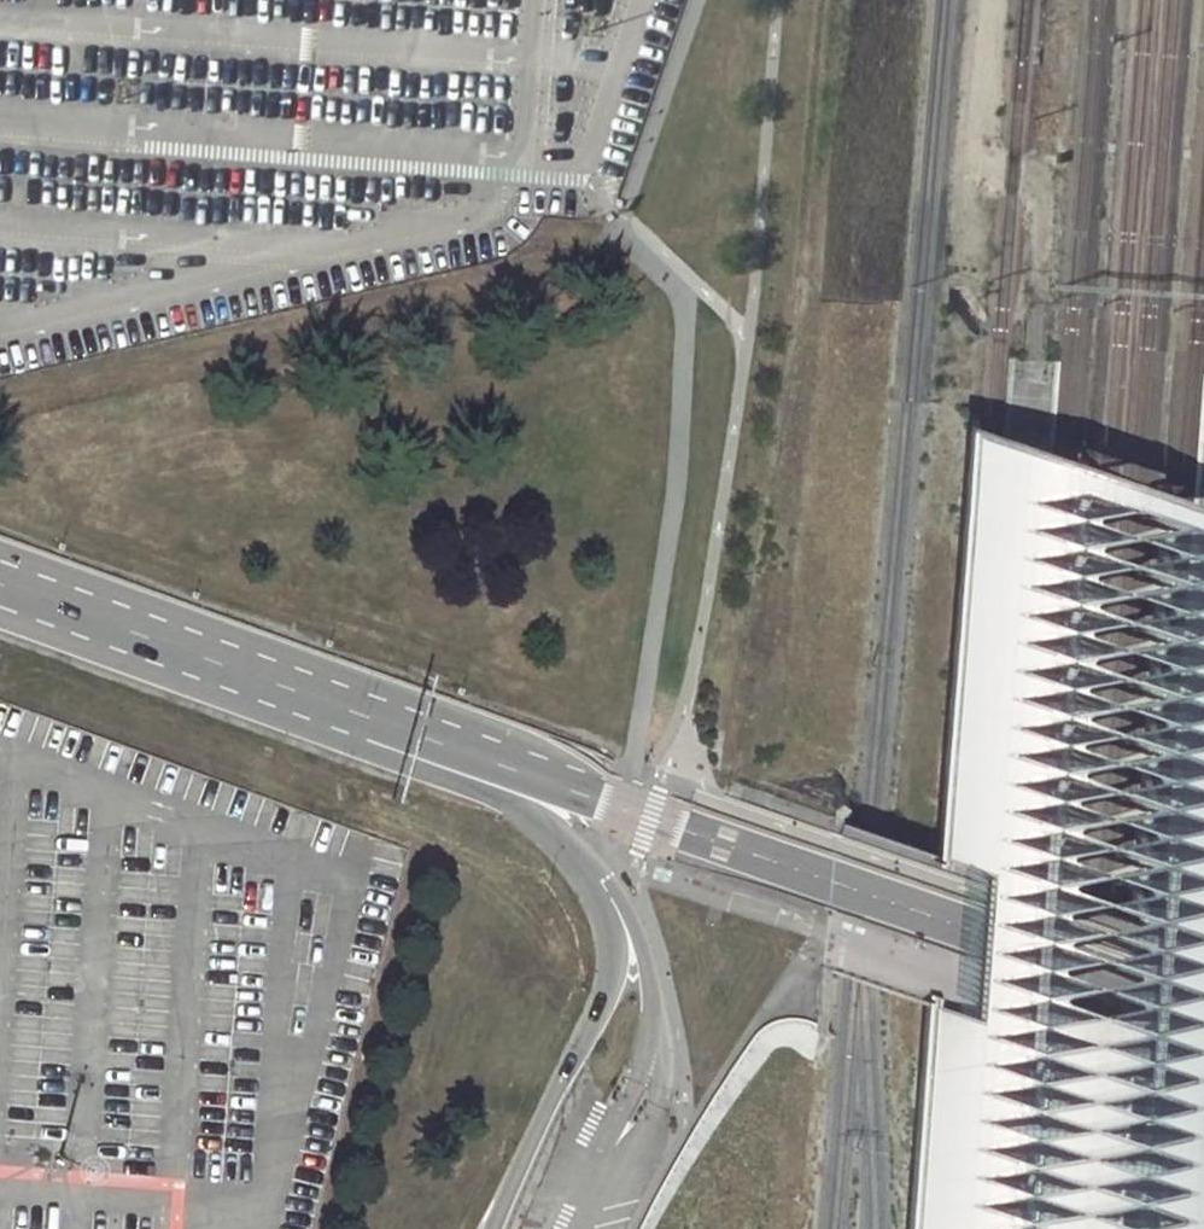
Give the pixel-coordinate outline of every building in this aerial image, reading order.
[(936,1009),(909,1001),(892,1228),(1203,1228),(1203,1098),(1175,1086),(1177,1054),(1181,1006),(1184,963),(1185,946),(1200,950),(1203,952),(1203,509),(1183,502),(1138,483),(1108,473),(1062,461),(991,440),(952,425),(921,855),(948,864),(947,880),(943,923),(939,972),(936,1009)]
